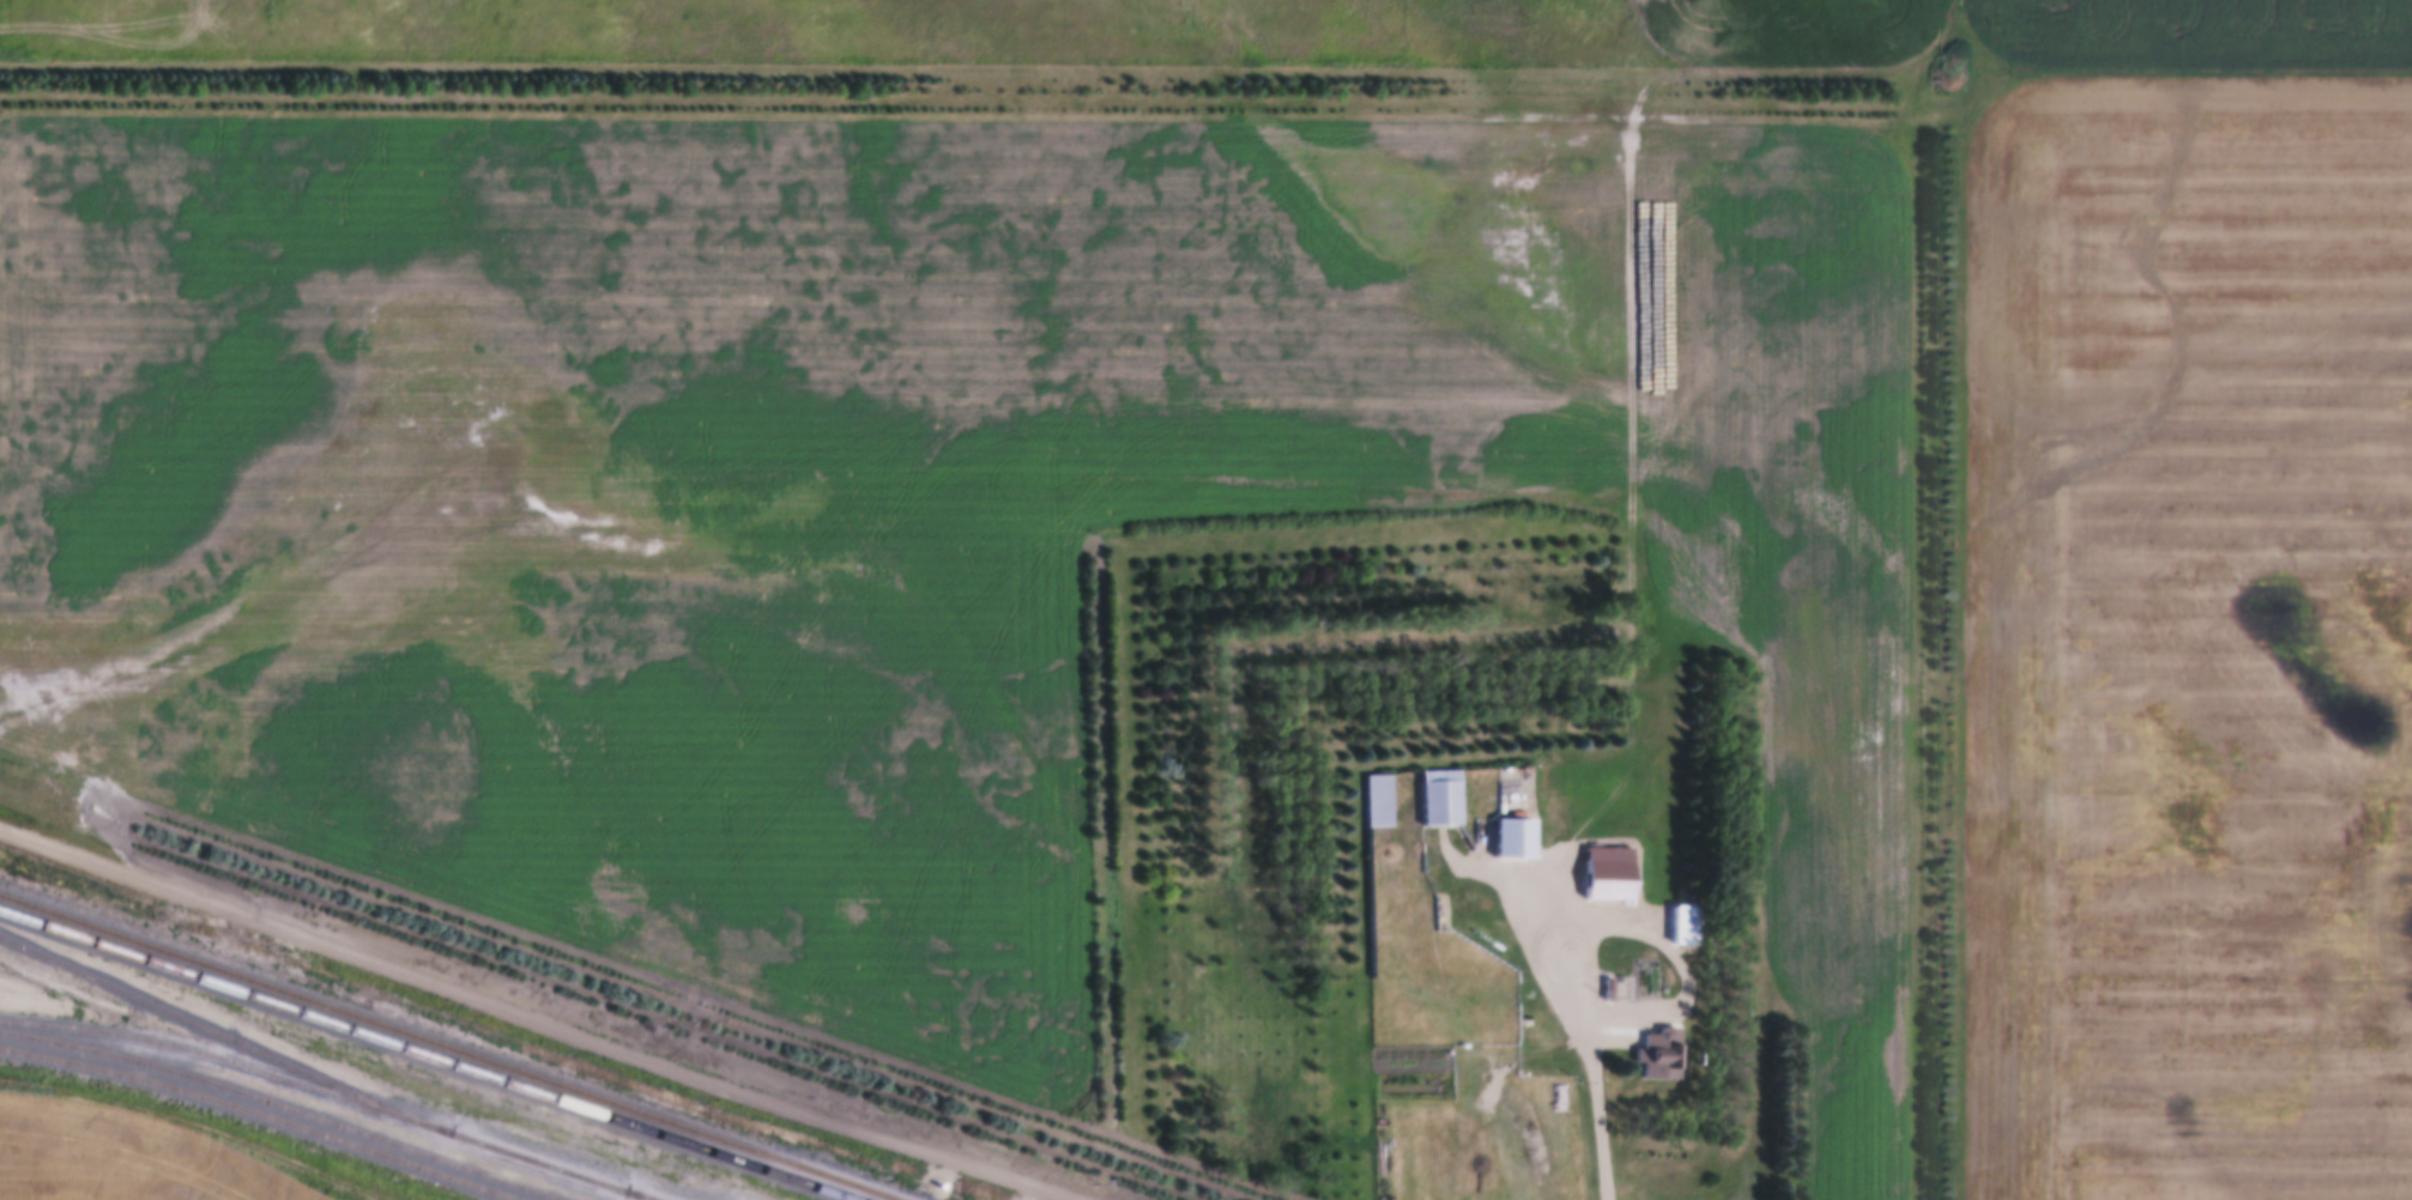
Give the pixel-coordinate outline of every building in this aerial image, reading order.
[(1413,758),(1451,758),(1451,813),(1413,813),(1413,758)] [(1358,762),(1380,762),(1380,813),(1358,813),(1358,762)] [(1487,806),(1524,806),(1524,847),(1487,847),(1487,806)] [(1578,834),(1624,835),(1622,887),(1578,886),(1578,834)] [(1666,892),(1689,892),(1688,932),(1664,932),(1666,892)] [(1438,931),(1451,930),(1447,895),(1434,897),(1438,931)] [(1437,916),(1495,913),(1498,953),(1482,953),(1482,943),(1438,945),(1437,916)] [(1438,936),(1438,959),(1495,957),(1495,967),(1501,967),(1501,935),(1438,936)] [(1597,964),(1606,964),(1606,987),(1597,987),(1597,964)] [(1636,1036),(1636,1020),(1651,1020),(1651,1014),(1668,1014),(1668,1066),(1636,1066),(1636,1049),(1627,1049),(1627,1036),(1636,1036)] [(1524,1047),(1545,1047),(1545,1033),(1524,1033),(1524,1047)]
